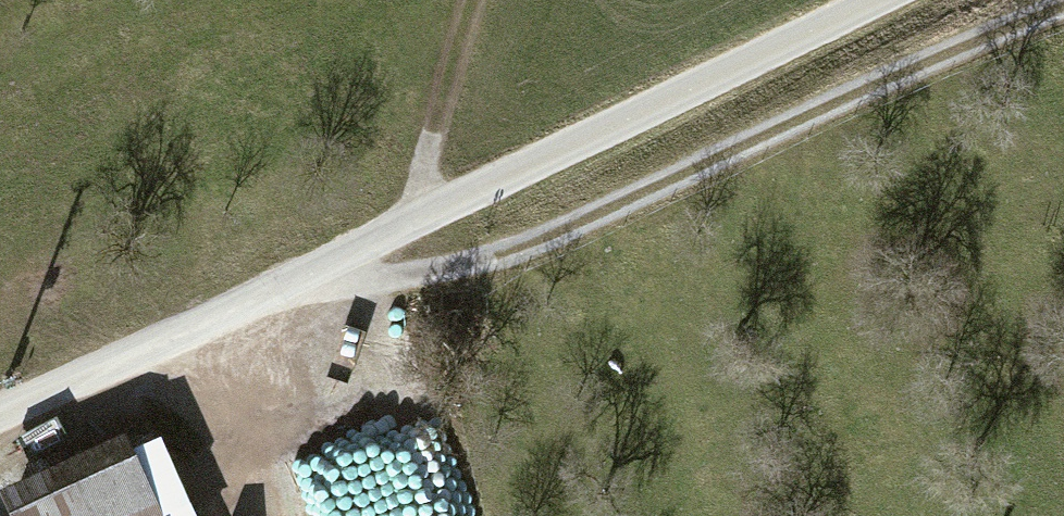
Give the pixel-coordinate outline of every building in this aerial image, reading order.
[(4,492),(14,515),(170,515),(136,436),(4,492)]
